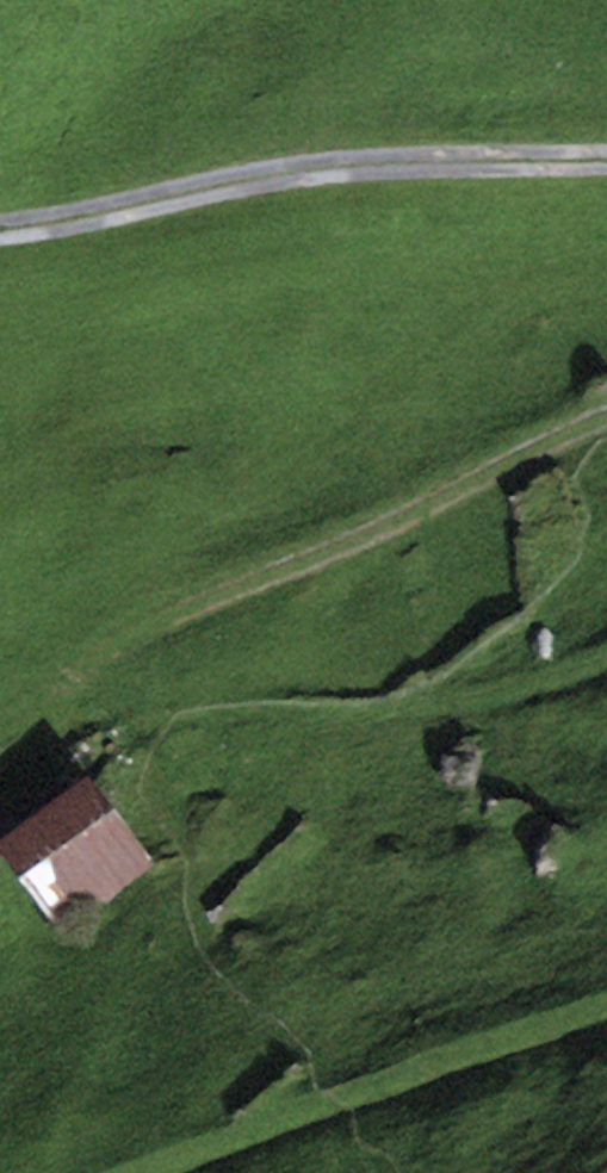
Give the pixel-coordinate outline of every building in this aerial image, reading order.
[(5,851),(60,927),(143,867),(88,791),(5,851)]
